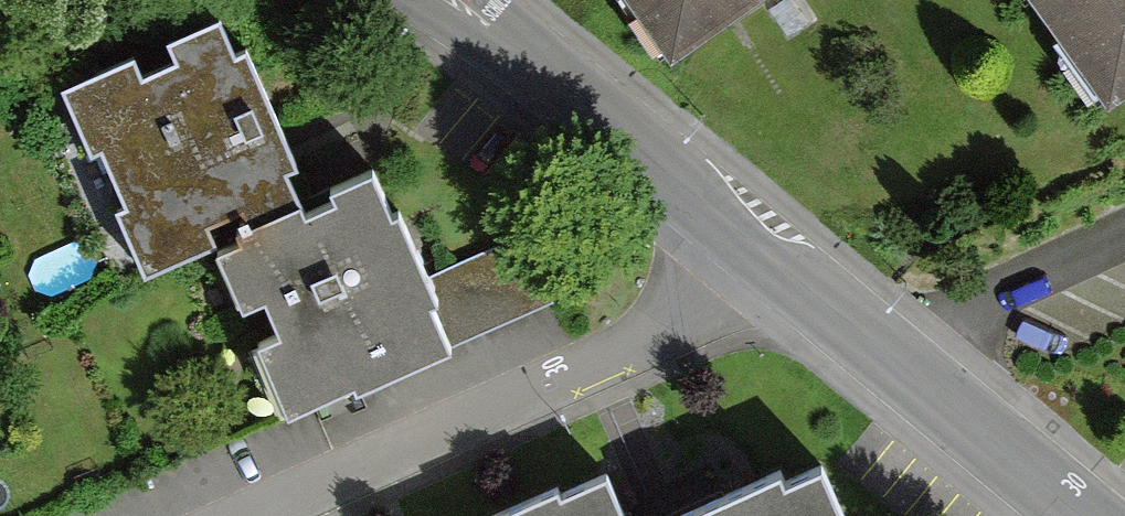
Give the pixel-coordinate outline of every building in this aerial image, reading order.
[(772,0),(617,0),(669,73),(772,1),(772,0)] [(1112,119),(1124,110),(1124,0),(1027,0),(1112,119)] [(143,266),(214,236),(244,224),(239,213),(301,187),(229,15),(171,39),(177,54),(142,69),(136,55),(66,84),(143,266)] [(244,224),(214,236),(242,303),(273,290),(287,324),(261,334),(290,404),(450,337),(374,157),(301,187),(239,213),(244,224)] [(848,510),(823,455),(686,515),(835,515),(848,510)] [(606,469),(501,515),(627,515),(606,469)]
